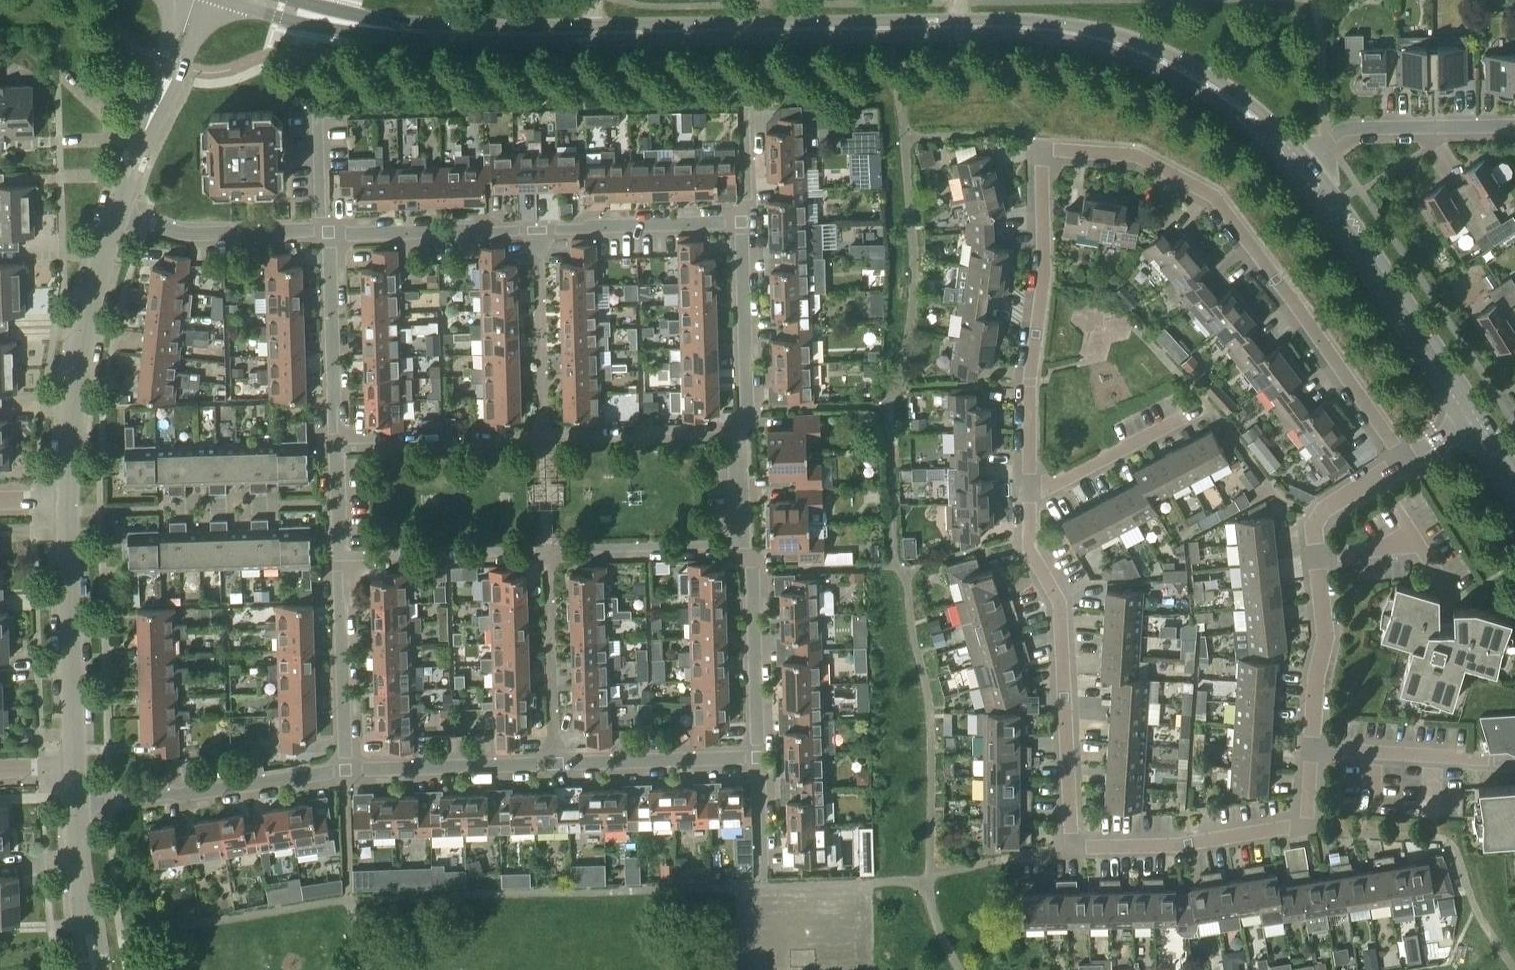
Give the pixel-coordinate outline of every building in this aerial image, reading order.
[(1467,86),(1466,33),(1431,34),(1432,87),(1437,87),(1437,95),(1438,95),(1439,95),(1448,94),(1449,94),(1451,94),(1452,93),(1453,92),(1454,90),(1455,89),(1455,87),(1455,86),(1467,86)] [(1397,87),(1409,87),(1409,88),(1409,90),(1409,91),(1410,91),(1411,93),(1412,94),(1413,94),(1415,95),(1416,95),(1425,95),(1426,95),(1426,87),(1432,87),(1431,34),(1396,34),(1396,43),(1396,52),(1397,87)] [(1380,88),(1397,87),(1396,52),(1363,52),(1363,37),(1345,38),(1345,65),(1362,65),(1362,80),(1357,81),(1354,86),(1355,93),(1359,96),(1380,96),(1380,88)] [(1496,93),(1496,94),(1496,96),(1497,97),(1498,98),(1498,99),(1500,100),(1502,101),(1503,101),(1513,101),(1514,101),(1514,93),(1514,57),(1484,58),(1484,94),(1496,93)] [(4,108),(4,112),(34,111),(33,87),(0,88),(0,109),(4,108)] [(2,151),(1,137),(34,136),(34,111),(4,112),(4,108),(0,109),(0,151),(2,151)] [(497,111),(483,112),(483,123),(497,123),(497,111)] [(555,112),(555,116),(556,129),(577,128),(577,116),(577,111),(555,112)] [(283,182),(284,182),(282,122),(281,122),(272,114),(272,112),(212,114),(212,116),(203,125),(202,125),(204,185),(205,185),(214,194),(214,195),(274,193),(274,192),(283,182)] [(705,125),(705,113),(693,114),(693,126),(705,125)] [(738,113),(726,113),(726,129),(738,129),(738,113)] [(483,122),(482,114),(470,114),(470,123),(483,122)] [(619,114),(606,115),(606,125),(619,125),(619,114)] [(659,124),(659,114),(651,114),(651,124),(659,124)] [(691,114),(680,114),(680,122),(691,122),(691,114)] [(606,125),(606,115),(585,115),(585,126),(606,125)] [(766,132),(767,156),(805,155),(804,119),(777,120),(777,131),(766,132)] [(841,138),(841,153),(851,153),(853,153),(853,138),(841,138)] [(514,190),(536,189),(534,141),(527,141),(528,153),(513,154),(514,190)] [(536,189),(558,188),(557,152),(542,153),(541,141),(534,141),(536,189)] [(486,191),(513,190),(513,154),(513,153),(502,154),(501,143),(491,144),(491,154),(483,155),(484,167),(484,191),(486,191)] [(376,170),(377,206),(399,205),(398,169),(383,170),(382,146),(375,146),(376,170)] [(412,169),(398,169),(399,205),(420,205),(419,157),(419,146),(411,146),(412,169)] [(651,149),(650,150),(651,198),(674,197),(673,161),(658,161),(658,149),(651,149)] [(694,149),(672,149),(673,161),(674,197),(695,196),(694,149)] [(695,149),(694,149),(695,196),(718,195),(717,183),(736,183),(735,149),(715,149),(715,159),(695,160),(695,149)] [(918,153),(922,170),(936,166),(932,149),(918,153)] [(631,198),(651,198),(650,150),(644,150),(644,162),(629,162),(631,198)] [(601,163),(587,163),(586,163),(585,164),(586,188),(586,200),(609,199),(607,151),(601,151),(601,163)] [(614,151),(607,151),(609,199),(631,198),(629,162),(615,163),(614,151)] [(579,152),(557,152),(558,188),(586,188),(585,164),(586,163),(587,163),(586,154),(579,154),(579,152)] [(853,153),(851,153),(852,189),(881,188),(880,152),(853,153)] [(455,168),(441,168),(442,204),(464,203),(463,155),(455,156),(455,168)] [(486,191),(484,191),(484,167),(469,167),(469,155),(463,155),(464,203),(486,203),(486,191)] [(805,155),(767,156),(767,179),(779,179),(779,191),(806,190),(805,155)] [(965,200),(1004,189),(999,168),(992,170),(988,155),(952,164),(955,179),(960,177),(965,200)] [(420,205),(442,204),(441,168),(426,168),(426,157),(419,157),(420,205)] [(1466,192),(1462,195),(1486,234),(1487,233),(1493,243),(1495,244),(1501,241),(1511,234),(1507,227),(1501,231),(1498,226),(1500,225),(1490,208),(1506,197),(1498,184),(1509,177),(1510,172),(1506,166),(1501,164),(1490,171),(1483,161),(1463,173),(1469,183),(1465,185),(1464,189),(1466,192)] [(355,207),(377,206),(376,170),(340,171),(341,195),(354,195),(355,207)] [(33,186),(4,187),(3,174),(0,174),(0,210),(34,209),(33,186)] [(1486,234),(1462,195),(1458,197),(1456,194),(1452,194),(1448,196),(1442,186),(1422,199),(1445,235),(1465,223),(1482,250),(1493,243),(1487,233),(1486,234)] [(967,224),(968,234),(993,233),(992,219),(995,215),(1010,211),(1004,189),(965,200),(968,210),(967,210),(971,224),(967,224)] [(768,210),(769,225),(807,224),(806,190),(779,191),(779,201),(768,201),(768,210)] [(1081,210),(1082,210),(1079,213),(1067,211),(1062,237),(1075,239),(1076,234),(1099,238),(1106,197),(1084,194),(1081,210)] [(1106,197),(1099,238),(1099,242),(1134,248),(1138,223),(1127,221),(1124,217),(1125,210),(1126,210),(1127,201),(1106,197)] [(572,203),(560,203),(561,213),(572,213),(572,203)] [(32,234),(31,210),(34,210),(34,209),(0,210),(0,235),(32,234)] [(782,260),(821,259),(821,254),(823,254),(823,224),(807,224),(769,225),(769,249),(781,249),(782,260)] [(971,245),(968,267),(1009,273),(1012,252),(996,250),(994,247),(993,233),(968,234),(968,245),(971,245)] [(1153,260),(1169,278),(1199,251),(1185,235),(1174,245),(1169,245),(1161,236),(1141,253),(1150,263),(1153,260)] [(701,243),(677,244),(678,284),(715,283),(714,261),(702,261),(701,243)] [(860,245),(850,245),(851,257),(860,257),(860,245)] [(596,287),(595,259),(595,246),(571,247),(572,265),(560,265),(561,288),(596,287)] [(503,249),(479,250),(480,290),(516,289),(516,267),(504,267),(503,249)] [(1199,251),(1169,278),(1184,295),(1181,298),(1188,307),(1208,290),(1201,282),(1201,278),(1213,267),(1199,251)] [(399,292),(398,266),(397,252),(373,253),(374,271),(362,271),(362,294),(399,293),(399,292)] [(290,255),(266,256),(267,291),(303,290),(302,268),(290,268),(290,255)] [(185,294),(188,267),(189,258),(165,256),(164,269),(152,267),(150,290),(185,294)] [(866,269),(886,269),(886,258),(866,258),(866,269)] [(771,295),(819,294),(819,288),(821,288),(821,259),(782,260),(782,272),(770,272),(771,295)] [(22,287),(21,262),(0,262),(0,288),(22,287)] [(959,302),(959,303),(986,307),(987,296),(991,293),(1007,295),(1009,273),(968,267),(959,266),(956,288),(945,286),(943,300),(959,302)] [(427,290),(437,290),(437,275),(427,275),(427,290)] [(1499,287),(1492,276),(1484,281),(1490,291),(1488,292),(1496,305),(1477,317),(1499,353),(1514,343),(1514,334),(1510,326),(1514,323),(1514,312),(1499,287)] [(443,286),(451,286),(451,278),(442,278),(443,286)] [(1110,282),(1094,279),(1092,289),(1108,291),(1110,282)] [(1510,280),(1499,287),(1514,312),(1514,287),(1510,280)] [(678,284),(666,285),(667,292),(679,291),(679,306),(715,305),(715,283),(678,284)] [(561,288),(561,310),(597,309),(596,294),(609,293),(608,286),(596,287),(561,288)] [(638,299),(638,286),(625,286),(625,300),(638,299)] [(23,312),(22,287),(0,288),(0,313),(23,312)] [(520,289),(516,289),(480,290),(469,291),(469,298),(481,297),(481,312),(517,311),(517,300),(520,300),(520,289)] [(1208,290),(1188,307),(1197,317),(1201,314),(1216,332),(1246,306),(1232,289),(1220,299),(1216,299),(1208,290)] [(197,295),(185,294),(150,290),(147,311),(183,315),(184,300),(196,302),(197,295)] [(267,313),(303,312),(303,290),(267,291),(254,291),(254,299),(267,298),(267,313)] [(399,293),(362,294),(363,315),(399,315),(399,300),(419,299),(419,291),(399,292),(399,293)] [(451,296),(451,291),(440,291),(440,305),(447,305),(447,296),(451,296)] [(819,303),(819,294),(771,295),(771,319),(783,319),(784,329),(810,328),(810,313),(819,303)] [(884,315),(884,295),(872,294),(872,314),(884,315)] [(963,316),(960,339),(1000,344),(1003,324),(987,322),(985,318),(986,307),(959,303),(957,316),(963,316)] [(668,321),(668,328),(716,327),(715,305),(679,306),(680,320),(668,320),(668,321)] [(1246,306),(1216,332),(1231,349),(1227,352),(1235,362),(1255,346),(1248,337),(1249,332),(1260,322),(1246,306)] [(561,310),(562,331),(610,330),(609,322),(597,323),(597,309),(561,310)] [(181,329),(183,315),(147,311),(145,332),(193,337),(194,331),(181,329)] [(517,311),(481,312),(482,327),(470,327),(470,334),(518,333),(517,311)] [(256,334),(304,333),(303,312),(267,313),(268,327),(256,327),(256,334)] [(363,315),(364,337),(412,336),(412,329),(400,329),(399,315),(363,315)] [(680,334),(680,349),(717,348),(716,327),(668,328),(668,334),(680,334)] [(654,337),(654,328),(642,328),(642,337),(654,337)] [(810,328),(784,329),(784,341),(772,341),(773,364),(812,363),(810,328)] [(638,347),(637,329),(628,329),(628,338),(631,338),(632,347),(638,347)] [(562,331),(563,352),(598,351),(598,336),(610,336),(610,330),(562,331)] [(192,344),(193,337),(145,332),(143,354),(178,358),(180,343),(192,344)] [(269,355),(305,354),(304,333),(256,334),(256,341),(268,341),(269,355)] [(518,333),(470,334),(470,341),(482,340),(482,354),(519,353),(518,333)] [(437,335),(425,335),(426,355),(438,355),(437,335)] [(454,335),(443,335),(444,346),(454,346),(454,335)] [(364,337),(364,358),(400,357),(400,342),(412,342),(412,336),(364,337)] [(960,339),(954,338),(949,375),(976,378),(978,367),(981,364),(997,366),(1000,344),(960,339)] [(15,366),(14,340),(0,340),(0,367),(15,366)] [(1255,346),(1235,362),(1243,372),(1248,369),(1262,388),(1293,364),(1280,346),(1267,356),(1262,355),(1255,346)] [(670,370),(670,371),(717,369),(717,348),(680,349),(681,363),(659,364),(659,370),(670,370)] [(599,366),(598,351),(563,352),(563,374),(611,372),(611,365),(599,366)] [(879,352),(869,352),(869,360),(879,360),(879,352)] [(519,353),(482,354),(483,369),(471,369),(472,376),(519,375),(519,353)] [(177,372),(178,358),(143,354),(141,375),(188,381),(189,374),(177,372)] [(305,376),(305,368),(305,354),(269,355),(269,370),(257,370),(257,377),(305,376)] [(1205,372),(1192,356),(1181,365),(1195,381),(1205,372)] [(364,358),(365,379),(414,378),(413,371),(401,371),(400,357),(364,358)] [(863,362),(863,371),(867,374),(876,375),(876,362),(863,362)] [(812,363),(773,364),(774,389),(785,388),(786,400),(813,399),(812,363)] [(1293,364),(1262,388),(1276,406),(1272,410),(1279,419),(1300,403),(1293,394),(1294,389),(1306,381),(1293,364)] [(0,367),(0,393),(15,392),(15,366),(0,367)] [(439,377),(439,367),(429,367),(429,377),(439,377)] [(233,377),(244,376),(244,369),(232,369),(233,377)] [(681,377),(682,392),(718,390),(717,369),(670,371),(670,378),(681,377)] [(611,379),(611,372),(563,374),(564,395),(599,394),(599,379),(611,379)] [(187,388),(188,381),(141,375),(138,398),(174,401),(175,386),(187,388)] [(483,383),(484,398),(520,397),(519,375),(472,376),(463,377),(463,383),(483,383)] [(270,400),(306,399),(305,376),(257,377),(258,384),(270,384),(270,400)] [(428,395),(428,399),(441,399),(440,377),(432,378),(432,391),(428,395)] [(365,379),(366,401),(402,400),(401,385),(414,385),(414,378),(365,379)] [(1205,391),(1227,415),(1237,406),(1215,382),(1205,391)] [(671,412),(683,411),(683,421),(707,420),(707,413),(719,413),(718,390),(682,392),(670,392),(671,412)] [(955,419),(955,431),(995,430),(995,410),(978,411),(975,408),(974,391),(948,392),(949,419),(955,419)] [(600,424),(599,394),(564,395),(565,418),(577,417),(577,424),(600,424)] [(520,397),(484,398),(485,427),(509,426),(509,419),(521,419),(520,397)] [(403,430),(402,400),(366,401),(367,423),(378,423),(379,431),(403,430)] [(653,402),(644,403),(644,415),(654,414),(653,402)] [(1300,403),(1279,419),(1287,429),(1291,426),(1305,444),(1337,420),(1324,403),(1312,413),(1307,412),(1300,403)] [(768,454),(806,453),(806,440),(820,439),(819,416),(793,417),(793,429),(767,430),(768,454)] [(911,420),(912,432),(927,432),(926,419),(911,420)] [(441,420),(421,421),(422,433),(441,433),(442,433),(441,420)] [(1337,420),(1305,444),(1314,456),(1311,458),(1324,476),(1325,475),(1330,481),(1349,468),(1337,450),(1337,446),(1350,437),(1337,420)] [(277,441),(277,445),(278,463),(309,462),(307,421),(298,421),(298,441),(277,441)] [(1259,433),(1253,425),(1243,433),(1249,441),(1259,433)] [(156,467),(156,448),(156,446),(135,446),(135,426),(125,426),(126,468),(156,467)] [(996,452),(995,430),(955,431),(956,456),(951,456),(951,468),(977,467),(977,456),(980,453),(996,452)] [(1211,432),(1195,441),(1211,472),(1228,464),(1211,432)] [(1193,482),(1190,483),(1196,494),(1214,484),(1209,474),(1211,472),(1195,441),(1177,450),(1193,482)] [(8,445),(8,442),(0,442),(0,465),(9,465),(8,461),(13,461),(12,445),(8,445)] [(250,483),(250,492),(250,493),(259,492),(257,445),(236,446),(238,483),(250,483)] [(277,445),(257,445),(259,492),(267,492),(267,482),(278,482),(278,463),(277,445)] [(210,494),(218,494),(216,446),(196,447),(197,484),(209,484),(210,494)] [(227,494),(227,493),(227,483),(238,483),(236,446),(216,446),(218,494),(227,494)] [(186,485),(197,484),(196,447),(175,448),(177,495),(186,495),(186,485)] [(156,448),(156,467),(157,486),(169,485),(169,495),(177,495),(175,448),(156,448)] [(1177,450),(1156,461),(1173,492),(1190,483),(1193,482),(1177,450)] [(795,477),(795,489),(822,488),(821,465),(807,465),(806,453),(768,454),(769,477),(795,477)] [(1156,461),(1135,472),(1140,481),(1152,504),(1173,492),(1156,461)] [(278,463),(278,482),(279,485),(309,484),(309,462),(278,463)] [(157,488),(157,486),(156,467),(126,468),(126,489),(157,488)] [(951,481),(957,481),(958,503),(998,502),(997,481),(981,482),(978,478),(977,467),(951,468),(951,481)] [(912,469),(912,482),(927,481),(926,469),(912,469)] [(1123,491),(1140,523),(1157,513),(1152,504),(1140,481),(1123,491)] [(770,524),(770,526),(827,524),(827,513),(822,508),(822,488),(795,489),(796,501),(769,502),(770,507),(766,507),(767,524),(770,524)] [(1144,532),(1140,523),(1123,491),(1105,500),(1122,532),(1126,541),(1144,532)] [(1234,498),(1234,500),(1239,509),(1250,503),(1244,493),(1234,498)] [(1105,500),(1084,511),(1101,543),(1122,532),(1105,500)] [(1234,500),(1227,503),(1232,513),(1239,509),(1234,500)] [(982,524),(998,524),(998,502),(958,503),(945,504),(946,528),(953,528),(954,540),(961,540),(977,540),(980,540),(980,527),(982,524)] [(1227,503),(1209,513),(1214,523),(1220,519),(1232,513),(1227,503)] [(1079,555),(1101,543),(1084,511),(1062,523),(1079,555)] [(1190,525),(1194,534),(1202,530),(1214,523),(1210,514),(1190,525)] [(1272,518),(1236,522),(1239,543),(1274,539),(1272,518)] [(251,519),(251,520),(251,530),(240,530),(242,567),(262,567),(260,519),(251,519)] [(268,529),(268,519),(260,519),(262,567),(281,566),(281,548),(280,529),(268,529)] [(187,532),(187,522),(187,521),(179,522),(181,569),(201,568),(199,532),(187,532)] [(210,521),(211,532),(199,532),(201,568),(222,568),(219,521),(210,521)] [(240,530),(228,531),(227,521),(219,521),(222,568),(242,567),(240,530)] [(176,569),(181,569),(179,522),(170,522),(170,532),(158,533),(159,551),(159,570),(176,569)] [(827,524),(770,526),(770,528),(767,528),(767,545),(771,545),(771,549),(797,548),(798,562),(824,561),(823,541),(827,536),(827,524)] [(280,526),(280,529),(281,548),(312,547),(311,525),(280,526)] [(1183,540),(1194,534),(1190,525),(1178,531),(1183,540)] [(128,531),(129,552),(159,551),(158,533),(158,530),(128,531)] [(1274,539),(1239,543),(1241,563),(1276,559),(1274,539)] [(977,540),(961,540),(962,550),(977,546),(977,540)] [(1188,542),(1190,553),(1199,552),(1198,541),(1188,542)] [(303,588),(313,588),(312,547),(281,548),(281,566),(281,569),(302,569),(303,588)] [(916,548),(903,548),(903,559),(916,558),(916,548)] [(159,551),(129,552),(129,574),(130,574),(130,594),(139,594),(139,573),(159,573),(159,570),(159,551)] [(1190,553),(1191,564),(1200,563),(1199,552),(1190,553)] [(950,582),(959,579),(965,600),(998,591),(995,581),(996,578),(998,579),(1006,577),(1003,567),(980,573),(976,557),(946,565),(950,582)] [(1276,559),(1241,563),(1243,585),(1278,581),(1276,559)] [(678,595),(689,594),(725,593),(725,570),(712,570),(712,563),(688,564),(689,572),(678,572),(678,595)] [(1163,583),(1175,582),(1175,571),(1174,563),(1164,563),(1164,571),(1163,571),(1163,583)] [(570,575),(571,598),(607,597),(606,567),(582,567),(582,575),(570,575)] [(447,580),(446,568),(434,568),(435,580),(447,580)] [(451,568),(451,580),(463,580),(463,568),(451,568)] [(1123,569),(1113,570),(1113,579),(1124,578),(1123,569)] [(482,600),(491,600),(528,599),(527,576),(515,577),(515,570),(490,570),(491,578),(482,579),(482,600)] [(1113,570),(1102,570),(1102,579),(1113,579),(1113,570)] [(1186,570),(1175,571),(1175,582),(1187,582),(1186,570)] [(373,604),(409,603),(408,573),(384,574),(384,581),(373,581),(373,604)] [(849,582),(864,582),(864,573),(849,573),(849,582)] [(781,592),(782,615),(820,614),(820,615),(834,614),(833,593),(830,591),(820,591),(819,579),(793,579),(793,591),(781,592)] [(1202,580),(1193,581),(1194,592),(1204,591),(1202,580)] [(645,581),(633,581),(634,595),(645,595),(645,581)] [(1278,581),(1243,585),(1245,607),(1281,602),(1278,581)] [(1474,607),(1456,608),(1454,608),(1454,630),(1439,631),(1438,596),(1396,584),(1379,636),(1411,646),(1399,687),(1452,703),(1463,662),(1495,671),(1511,619),(1474,607)] [(300,588),(300,601),(313,600),(313,588),(303,588),(300,588)] [(963,623),(1015,608),(1012,599),(1005,600),(1003,603),(1000,600),(998,591),(965,600),(957,602),(963,623)] [(1107,591),(1106,612),(1141,614),(1142,593),(1107,591)] [(1194,592),(1195,603),(1205,602),(1204,591),(1194,592)] [(242,592),(231,592),(231,602),(242,602),(242,592)] [(678,609),(678,616),(726,615),(725,593),(689,594),(690,608),(678,609)] [(660,595),(651,595),(651,608),(660,608),(660,595)] [(568,619),(571,619),(619,618),(631,617),(631,610),(618,611),(618,596),(607,597),(571,598),(571,608),(568,608),(568,619)] [(480,622),(528,620),(528,599),(491,600),(492,614),(480,615),(480,622)] [(1281,602),(1245,607),(1248,627),(1283,625),(1281,602)] [(373,604),(374,625),(421,624),(421,617),(410,617),(409,603),(373,604)] [(314,627),(313,605),(277,606),(277,622),(265,622),(265,629),(314,627)] [(439,607),(439,623),(448,623),(448,607),(439,607)] [(963,623),(969,644),(1009,633),(1007,623),(1008,619),(1011,620),(1017,618),(1015,608),(963,623)] [(175,625),(174,611),(174,609),(139,610),(139,632),(188,631),(187,624),(175,625)] [(8,635),(8,611),(0,612),(0,635),(8,635)] [(1106,612),(1104,634),(1139,636),(1141,614),(1106,612)] [(1201,613),(1202,622),(1214,621),(1212,612),(1201,613)] [(1202,622),(1201,613),(1191,614),(1192,621),(1192,624),(1196,623),(1202,622)] [(795,639),(795,650),(822,650),(820,615),(820,614),(782,615),(782,639),(795,639)] [(690,623),(691,637),(727,636),(726,615),(678,616),(678,623),(690,623)] [(651,617),(651,631),(662,631),(661,617),(651,617)] [(571,619),(572,640),(608,639),(608,625),(620,625),(619,618),(571,619)] [(927,622),(930,634),(942,631),(939,619),(927,622)] [(218,620),(210,620),(210,629),(218,629),(218,620)] [(492,643),(529,641),(528,620),(480,622),(480,629),(492,629),(492,643)] [(1180,626),(1179,638),(1195,639),(1196,623),(1192,624),(1192,621),(1180,626)] [(448,623),(439,623),(440,639),(449,639),(448,623)] [(421,624),(374,625),(375,646),(410,645),(410,631),(421,631),(421,624)] [(1248,630),(1233,632),(1234,641),(1249,639),(1250,649),(1275,649),(1285,648),(1283,625),(1248,627),(1248,630)] [(315,649),(314,627),(265,629),(266,636),(278,635),(278,650),(315,649)] [(140,654),(176,653),(175,638),(188,638),(188,631),(139,632),(140,654)] [(453,633),(453,646),(463,645),(463,633),(453,633)] [(935,648),(945,645),(942,633),(932,636),(935,648)] [(1009,633),(969,644),(975,665),(982,663),(1026,651),(1023,640),(1016,642),(1014,644),(1012,643),(1009,633)] [(1104,634),(1103,655),(1138,657),(1139,636),(1104,634)] [(9,658),(8,635),(0,635),(0,659),(9,658)] [(1201,636),(1199,657),(1208,657),(1205,635),(1201,636)] [(680,659),(727,658),(727,636),(691,637),(691,652),(679,652),(680,659)] [(609,654),(608,639),(572,640),(573,662),(621,661),(621,654),(609,654)] [(652,639),(652,660),(663,660),(662,639),(652,639)] [(238,650),(238,640),(230,640),(230,650),(238,650)] [(481,665),(530,664),(529,641),(492,643),(493,657),(481,658),(481,665)] [(410,645),(375,646),(375,668),(411,667),(410,645)] [(449,647),(440,647),(441,666),(449,666),(449,647)] [(315,670),(315,649),(278,650),(279,665),(266,665),(267,672),(315,670)] [(1250,649),(1235,651),(1236,660),(1239,660),(1238,679),(1273,681),(1275,649),(1250,649)] [(783,661),(784,685),(823,684),(822,650),(795,650),(795,661),(783,661)] [(1195,651),(1185,650),(1184,661),(1194,662),(1195,651)] [(988,684),(1021,675),(1018,666),(1019,661),(1022,662),(1029,660),(1026,651),(982,663),(988,684)] [(140,675),(189,674),(189,668),(176,668),(176,653),(140,654),(140,675)] [(1102,677),(1102,678),(1113,679),(1113,678),(1137,679),(1138,657),(1103,655),(1102,677)] [(1199,657),(1199,668),(1207,668),(1208,657),(1199,657)] [(692,680),(728,679),(727,658),(680,659),(680,667),(692,666),(692,680)] [(867,660),(854,660),(854,672),(867,672),(867,660)] [(573,662),(573,684),(609,683),(609,669),(621,668),(621,661),(573,662)] [(648,681),(648,661),(637,661),(637,681),(648,681)] [(1184,661),(1184,672),(1193,672),(1194,662),(1184,661)] [(530,664),(481,665),(481,672),(493,672),(494,686),(530,685),(530,664)] [(411,675),(423,674),(433,674),(433,667),(375,668),(376,690),(412,689),(411,675)] [(316,692),(315,670),(267,672),(267,679),(279,679),(280,693),(316,692)] [(653,673),(653,682),(667,682),(667,673),(653,673)] [(141,697),(177,696),(177,682),(189,682),(189,674),(140,675),(141,697)] [(979,687),(986,712),(997,712),(997,713),(1010,713),(1007,700),(1014,698),(1015,699),(1027,695),(1021,675),(988,684),(979,687)] [(454,676),(455,688),(465,688),(465,676),(454,676)] [(1113,679),(1112,699),(1147,701),(1149,680),(1137,679),(1113,678),(1113,679)] [(681,703),(692,702),(729,701),(728,679),(692,680),(692,695),(681,695),(681,703)] [(1238,679),(1236,701),(1272,703),(1273,681),(1238,679)] [(573,684),(574,706),(610,705),(622,704),(622,697),(610,697),(609,683),(573,684)] [(797,708),(797,720),(824,719),(824,720),(832,720),(832,711),(823,712),(823,684),(784,685),(785,709),(797,708)] [(482,709),(494,708),(531,707),(530,685),(494,686),(494,701),(482,701),(482,709)] [(412,704),(412,689),(376,690),(377,712),(412,711),(425,710),(424,703),(412,704)] [(1197,690),(1197,699),(1206,700),(1207,690),(1197,690)] [(316,714),(316,692),(280,693),(280,708),(268,708),(268,716),(281,715),(316,714)] [(651,704),(650,692),(642,692),(642,704),(651,704)] [(1192,694),(1182,694),(1182,704),(1191,705),(1192,694)] [(451,709),(450,695),(442,695),(443,709),(451,709)] [(142,719),(190,717),(190,711),(177,711),(177,696),(141,697),(142,719)] [(868,698),(859,698),(859,710),(868,710),(868,698)] [(984,712),(984,735),(1018,735),(1019,712),(1015,699),(1014,698),(1007,700),(1010,713),(997,713),(997,712),(986,712),(984,712)] [(453,699),(453,709),(463,709),(463,699),(453,699)] [(1112,699),(1111,720),(1146,722),(1147,701),(1112,699)] [(1197,699),(1196,712),(1206,712),(1206,700),(1197,699)] [(692,702),(693,729),(694,743),(718,742),(717,723),(729,723),(729,701),(692,702)] [(1236,701),(1235,724),(1270,726),(1272,703),(1236,701)] [(1182,704),(1181,715),(1190,716),(1191,705),(1182,704)] [(609,745),(611,745),(610,705),(574,706),(575,728),(587,728),(588,746),(609,745)] [(494,708),(496,754),(515,754),(515,748),(520,748),(520,730),(531,729),(531,707),(494,708)] [(377,734),(389,734),(390,757),(414,757),(412,711),(377,712),(377,734)] [(440,724),(453,724),(453,711),(440,711),(440,724)] [(316,714),(281,715),(282,751),(306,750),(305,737),(317,737),(316,714)] [(1489,753),(1507,752),(1514,756),(1514,715),(1479,717),(1489,753)] [(190,718),(190,717),(142,719),(142,742),(154,742),(155,755),(179,755),(178,718),(190,718)] [(785,731),(786,755),(825,754),(824,720),(824,719),(797,720),(797,731),(785,731)] [(454,736),(463,736),(463,720),(453,720),(454,736)] [(1111,720),(1109,743),(1145,745),(1146,722),(1111,720)] [(1235,724),(1233,746),(1269,747),(1270,726),(1235,724)] [(1194,744),(1203,745),(1204,733),(1195,733),(1194,744)] [(984,756),(1031,756),(1030,746),(1022,747),(1020,748),(1018,745),(1018,735),(984,735),(984,756)] [(1189,737),(1179,737),(1179,747),(1188,748),(1189,737)] [(1109,743),(1108,763),(1143,765),(1145,745),(1109,743)] [(1203,755),(1203,745),(1194,744),(1193,755),(1203,755)] [(1233,746),(1232,767),(1268,769),(1269,747),(1233,746)] [(1179,747),(1178,758),(1187,759),(1188,748),(1179,747)] [(799,778),(799,789),(826,789),(825,754),(786,755),(786,779),(799,778)] [(1031,766),(1031,756),(984,756),(984,778),(1019,778),(1019,768),(1021,764),(1024,766),(1031,766)] [(953,768),(953,757),(944,757),(944,768),(953,768)] [(1108,763),(1107,785),(1142,787),(1143,765),(1108,763)] [(1193,765),(1191,789),(1203,790),(1203,783),(1204,775),(1205,775),(1205,766),(1193,765)] [(1232,767),(1231,790),(1257,792),(1257,800),(1266,799),(1266,792),(1268,769),(1232,767)] [(861,773),(857,777),(857,784),(869,784),(869,773),(861,773)] [(984,799),(1030,799),(1030,789),(1022,790),(1021,791),(1019,787),(1019,778),(984,778),(984,799)] [(1176,789),(1186,789),(1186,780),(1177,780),(1176,789)] [(1107,785),(1105,808),(1141,810),(1142,787),(1107,785)] [(1477,788),(1480,810),(1481,842),(1514,840),(1514,854),(1514,785),(1477,788)] [(709,826),(752,825),(752,799),(744,799),(743,787),(719,787),(719,800),(708,800),(709,826)] [(696,788),(673,789),(674,827),(709,826),(708,800),(697,800),(696,788)] [(650,802),(639,802),(640,829),(674,827),(673,789),(649,789),(650,802)] [(787,800),(788,825),(827,823),(826,789),(799,789),(799,800),(787,800)] [(1176,789),(1176,801),(1180,801),(1179,813),(1184,813),(1186,789),(1176,789)] [(627,790),(603,791),(604,830),(640,829),(639,802),(628,803),(627,790)] [(570,831),(604,830),(603,791),(580,792),(580,804),(569,805),(570,831)] [(558,792),(534,793),(535,832),(570,831),(569,805),(558,805),(558,792)] [(511,806),(500,807),(501,833),(535,832),(534,793),(510,794),(511,806)] [(431,835),(466,834),(465,795),(441,796),(441,808),(430,809),(431,835)] [(488,795),(465,795),(466,834),(501,833),(500,807),(489,807),(488,795)] [(418,797),(395,798),(396,836),(431,835),(430,809),(419,809),(418,797)] [(396,836),(395,798),(371,799),(372,810),(355,811),(356,837),(396,836)] [(1030,799),(984,799),(985,820),(1019,820),(1019,812),(1021,808),(1023,810),(1031,810),(1030,799)] [(335,838),(330,839),(326,814),(315,816),(313,804),(289,808),(295,846),(297,856),(318,852),(319,855),(337,852),(335,838)] [(10,829),(9,806),(0,806),(0,830),(10,829)] [(257,825),(261,851),(295,846),(289,808),(266,812),(268,823),(257,825)] [(261,851),(257,825),(246,827),(244,815),(220,818),(226,857),(261,851)] [(188,836),(192,862),(226,857),(220,818),(197,822),(199,834),(188,836)] [(1002,843),(1031,843),(1031,833),(1023,833),(1021,834),(1018,831),(1019,820),(985,820),(985,851),(1001,851),(1002,843)] [(827,823),(788,825),(789,848),(793,848),(793,860),(801,860),(801,865),(836,864),(836,844),(827,844),(827,823)] [(192,862),(188,836),(177,837),(175,825),(151,829),(157,867),(192,862)] [(872,827),(858,828),(859,875),(873,875),(872,827)] [(11,853),(11,849),(14,849),(14,833),(10,833),(10,829),(0,830),(0,853),(11,853)] [(1331,853),(1333,866),(1330,866),(1330,872),(1332,876),(1329,878),(1320,880),(1325,914),(1347,911),(1339,864),(1337,852),(1331,853)] [(1426,862),(1406,865),(1411,900),(1441,895),(1440,889),(1450,888),(1441,854),(1425,857),(1426,862)] [(1382,857),(1390,904),(1392,917),(1413,913),(1411,900),(1406,865),(1396,867),(1391,866),(1393,863),(1392,856),(1382,857)] [(687,857),(676,857),(676,869),(687,869),(687,857)] [(1295,858),(1297,871),(1304,917),(1308,917),(1310,929),(1327,926),(1325,914),(1320,880),(1310,881),(1306,880),(1307,877),(1306,870),(1304,857),(1295,858)] [(1390,904),(1382,857),(1372,859),(1373,866),(1375,869),(1372,871),(1362,873),(1368,907),(1390,904)] [(466,864),(466,876),(484,876),(479,861),(466,864)] [(443,864),(432,863),(433,888),(445,887),(443,864)] [(1368,907),(1362,873),(1352,874),(1349,873),(1350,869),(1349,863),(1339,864),(1347,911),(1368,907)] [(584,864),(571,865),(572,885),(584,885),(584,864)] [(1265,923),(1282,921),(1281,910),(1278,886),(1279,886),(1277,875),(1265,876),(1262,875),(1263,871),(1262,865),(1252,867),(1260,914),(1263,913),(1265,923)] [(420,867),(420,886),(432,886),(430,866),(420,867)] [(1260,914),(1252,867),(1242,868),(1243,874),(1245,878),(1242,880),(1232,882),(1238,917),(1260,914)] [(370,869),(353,869),(353,889),(369,889),(370,869)] [(641,869),(625,869),(625,884),(641,884),(641,871),(641,869)] [(1304,917),(1297,871),(1287,873),(1288,881),(1289,883),(1287,885),(1279,886),(1278,886),(1281,910),(1282,921),(1304,917)] [(1209,873),(1216,919),(1219,933),(1240,930),(1238,917),(1232,882),(1224,884),(1220,882),(1221,879),(1220,872),(1209,873)] [(1191,893),(1182,894),(1188,937),(1194,934),(1197,929),(1199,922),(1216,919),(1209,873),(1200,875),(1201,883),(1203,885),(1200,887),(1191,889),(1191,893)] [(513,874),(501,874),(502,875),(502,887),(507,887),(511,887),(514,887),(513,874)] [(20,899),(19,876),(0,877),(0,900),(20,899)] [(301,877),(289,879),(293,900),(304,898),(301,877)] [(1163,879),(1153,880),(1154,926),(1174,926),(1176,931),(1181,936),(1188,937),(1182,894),(1176,895),(1176,891),(1164,891),(1161,889),(1163,885),(1163,879)] [(342,880),(329,882),(331,894),(342,892),(342,880)] [(1097,893),(1089,893),(1089,928),(1110,927),(1109,880),(1099,881),(1099,887),(1101,891),(1097,893)] [(1120,880),(1109,880),(1110,927),(1132,927),(1131,892),(1121,892),(1118,890),(1120,887),(1120,880)] [(1140,892),(1131,892),(1132,927),(1154,926),(1153,880),(1143,880),(1142,887),(1144,889),(1140,892)] [(1077,881),(1066,882),(1068,928),(1089,928),(1089,893),(1079,893),(1075,891),(1077,888),(1077,881)] [(1046,929),(1045,894),(1036,894),(1032,892),(1034,888),(1033,882),(1023,883),(1024,912),(1016,912),(1016,929),(1046,929)] [(1046,929),(1068,928),(1066,882),(1056,882),(1057,889),(1058,892),(1056,894),(1045,894),(1046,929)] [(1453,897),(1438,900),(1441,915),(1455,913),(1453,897)] [(0,900),(0,924),(21,923),(20,899),(0,900)] [(1417,935),(1404,937),(1408,966),(1422,964),(1417,935)] [(1090,969),(1111,969),(1111,959),(1091,959),(1091,965),(1090,965),(1090,969)] [(1266,959),(1259,961),(1260,968),(1267,966),(1266,959)] [(1365,967),(1365,969),(1378,969),(1377,959),(1370,960),(1365,967)]
